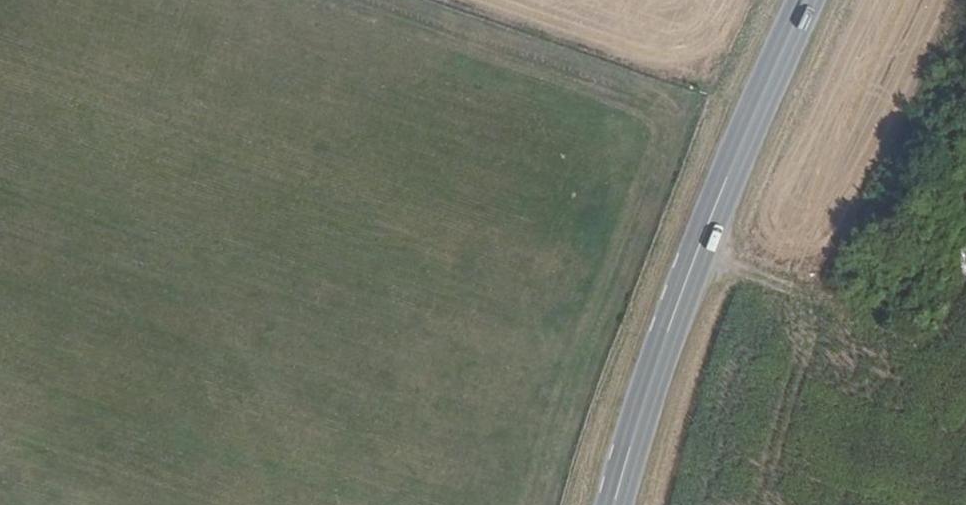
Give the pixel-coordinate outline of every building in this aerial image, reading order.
[(950,146),(938,139),(932,151),(945,156),(950,146)]
